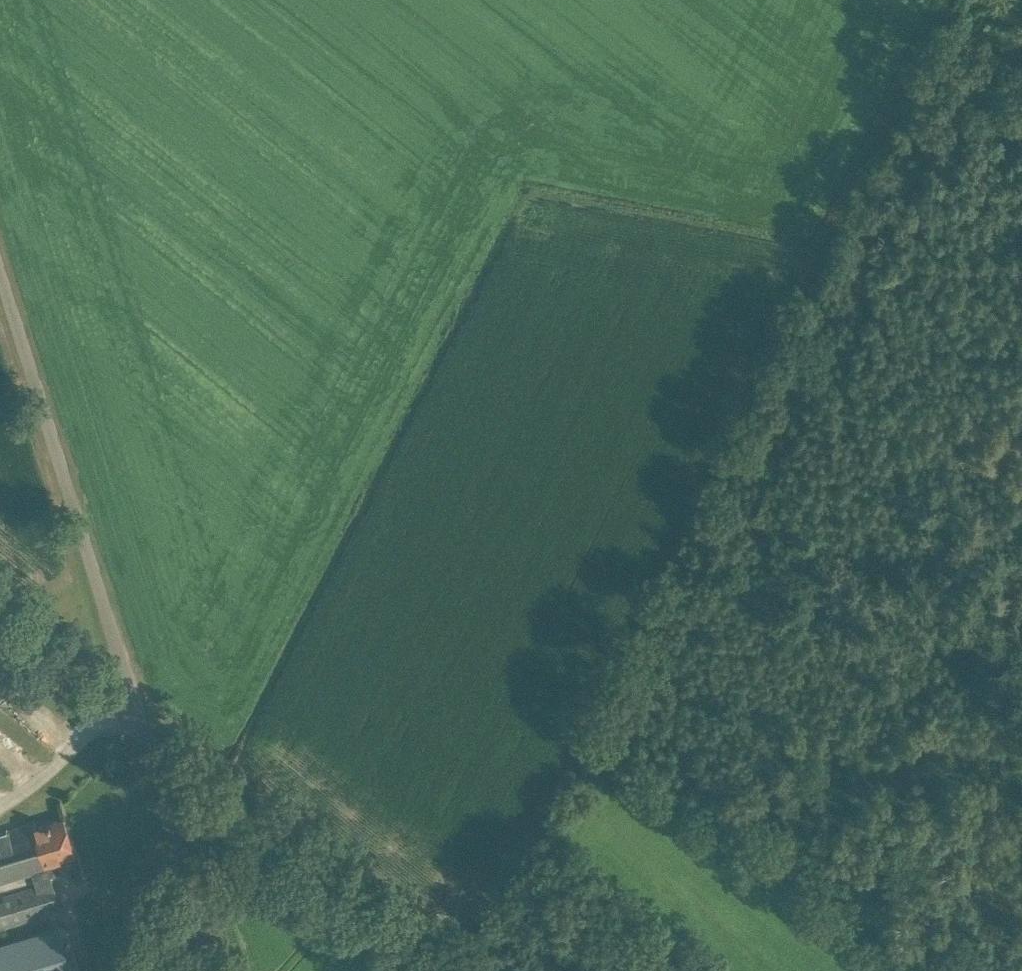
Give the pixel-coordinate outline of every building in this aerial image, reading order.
[(0,832),(0,882),(33,872),(37,885),(3,896),(5,902),(0,903),(0,929),(12,925),(61,911),(50,875),(55,873),(51,861),(75,853),(64,817),(46,823),(45,823),(35,826),(34,821),(0,832)] [(57,926),(0,944),(0,970),(71,970),(57,926)]
